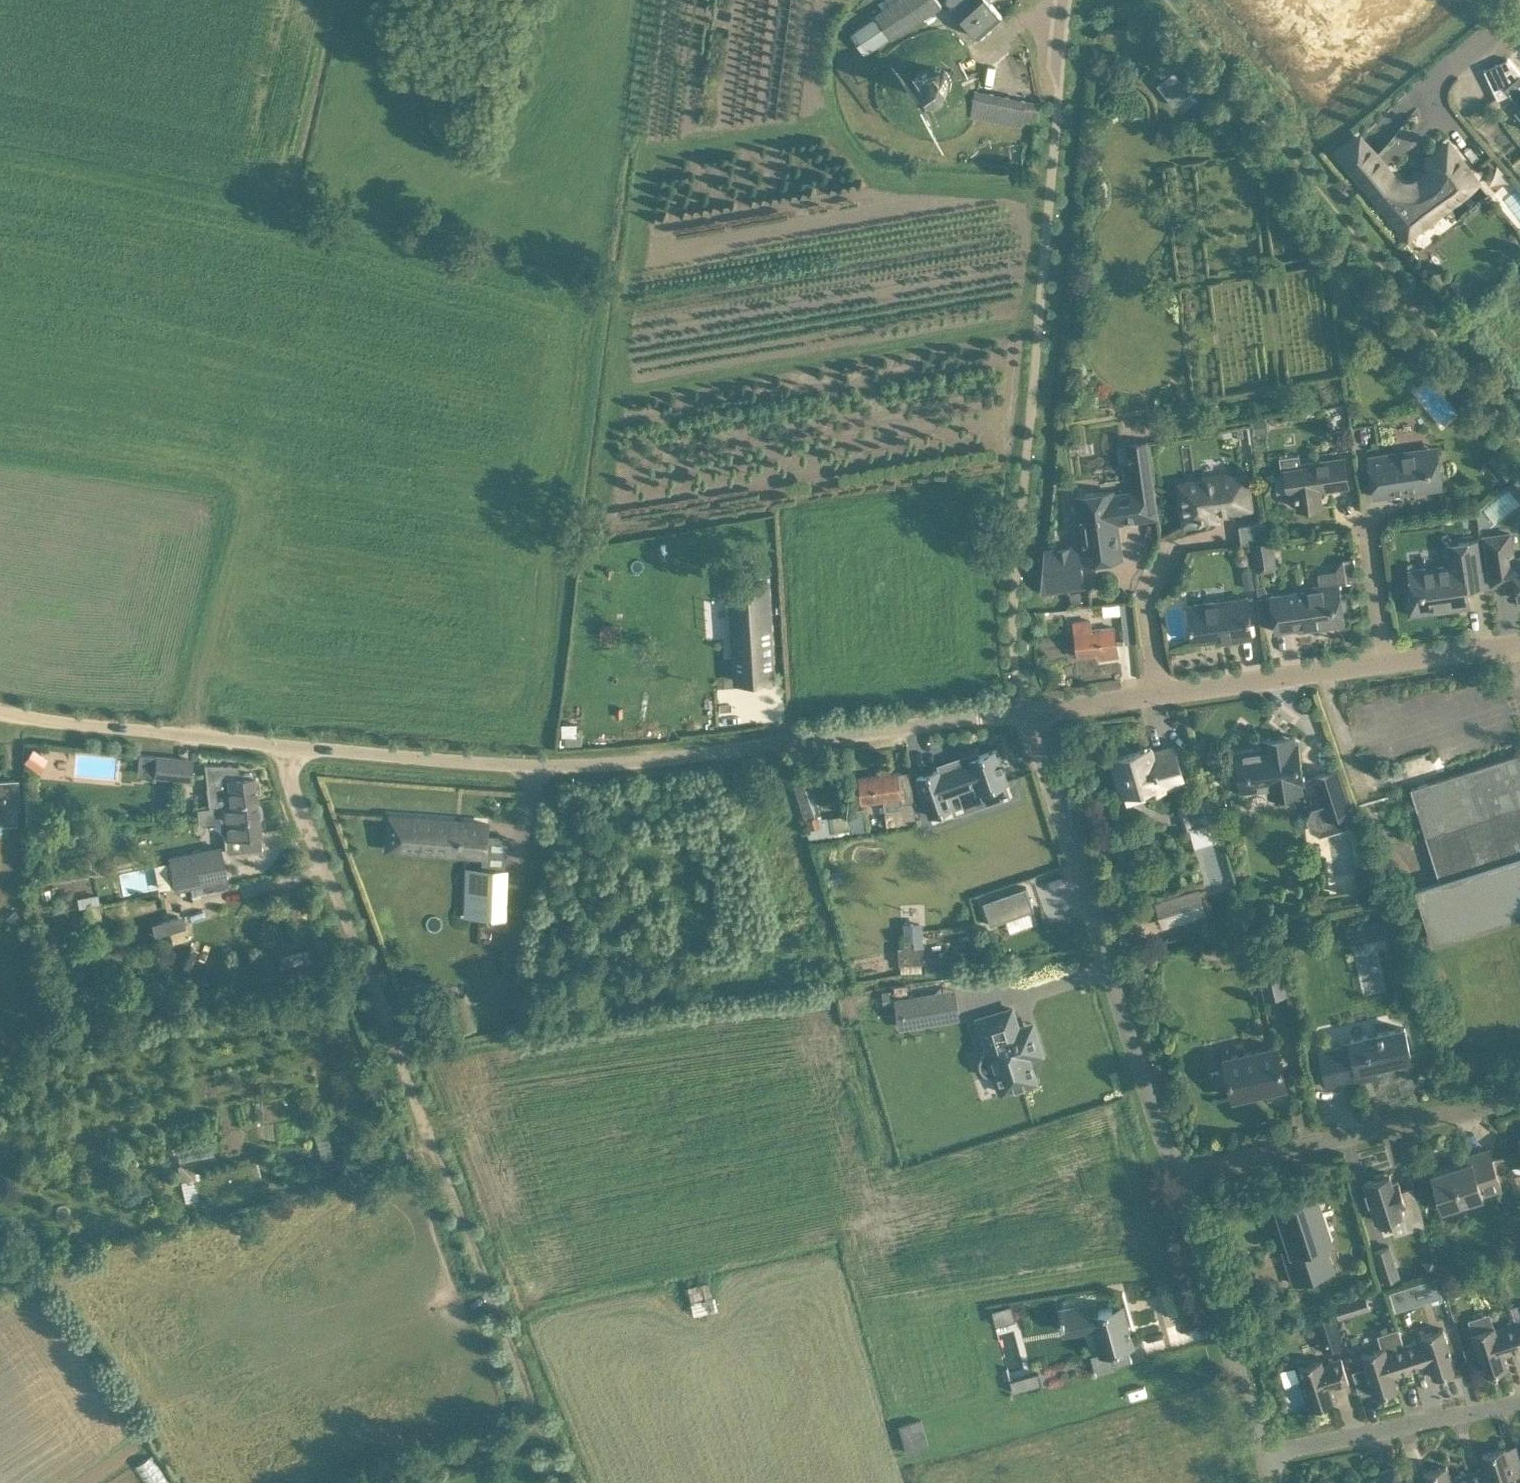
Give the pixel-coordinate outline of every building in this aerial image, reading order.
[(942,4),(940,0),(889,0),(891,3),(875,14),(876,15),(853,31),(867,52),(891,36),(892,38),(893,37),(898,45),(909,37),(904,30),(942,4)] [(965,21),(978,36),(1003,14),(990,0),(947,0),(965,21)] [(1484,68),(1500,100),(1509,95),(1519,108),(1519,71),(1508,57),(1484,68)] [(938,101),(941,100),(943,99),(946,97),(948,95),(950,92),(951,90),(952,86),(952,83),(952,80),(951,77),(950,74),(948,72),(946,70),(943,68),(941,67),(938,66),(934,65),(931,66),(928,67),(925,68),(923,70),(921,72),(919,74),(918,77),(917,80),(916,83),(917,86),(918,90),(919,92),(921,95),(923,97),(925,99),(928,100),(931,101),(934,101),(938,101)] [(1173,103),(1191,89),(1174,69),(1157,83),(1173,103)] [(1039,101),(975,92),(971,118),(1022,125),(1023,120),(1036,122),(1039,101)] [(1339,152),(1407,237),(1478,180),(1449,144),(1433,157),(1437,164),(1421,177),(1417,178),(1413,179),(1408,179),(1402,178),(1398,177),(1392,172),(1361,134),(1339,152)] [(1265,416),(1251,418),(1253,431),(1267,429),(1265,416)] [(1097,491),(1077,494),(1086,561),(1122,556),(1117,521),(1145,517),(1159,515),(1155,488),(1148,438),(1126,441),(1133,491),(1113,493),(1112,489),(1097,491)] [(1437,445),(1388,452),(1369,455),(1374,495),(1443,485),(1437,445)] [(1286,467),(1286,473),(1289,493),(1296,492),(1298,506),(1322,502),(1320,489),(1349,485),(1345,459),(1286,467)] [(1179,482),(1182,502),(1185,522),(1218,517),(1216,504),(1228,503),(1229,509),(1252,506),(1247,473),(1231,475),(1231,472),(1203,476),(1204,479),(1179,482)] [(1519,503),(1519,501),(1512,490),(1489,506),(1497,518),(1519,503)] [(1240,524),(1242,542),(1268,538),(1266,520),(1240,524)] [(1485,535),(1492,583),(1516,580),(1519,597),(1519,556),(1514,557),(1510,531),(1485,535)] [(1252,541),(1255,568),(1277,565),(1273,538),(1252,541)] [(1477,539),(1459,541),(1444,543),(1447,563),(1409,569),(1413,595),(1408,596),(1410,613),(1435,609),(1434,606),(1455,602),(1456,606),(1470,604),(1468,587),(1484,584),(1477,539)] [(1053,550),(1046,551),(1042,593),(1083,589),(1078,547),(1075,548),(1069,545),(1056,547),(1053,550)] [(1356,558),(1342,560),(1345,581),(1358,579),(1356,558)] [(1242,569),(1245,587),(1256,586),(1254,568),(1242,569)] [(1319,572),(1321,583),(1305,586),(1306,589),(1270,594),(1275,629),(1299,626),(1300,629),(1345,622),(1340,581),(1337,581),(1335,570),(1319,572)] [(767,580),(731,582),(737,679),(773,677),(767,580)] [(1083,604),(1082,593),(1070,594),(1071,605),(1083,604)] [(1188,604),(1193,639),(1232,634),(1232,638),(1253,635),(1247,596),(1188,604)] [(1121,603),(1124,640),(1134,639),(1130,602),(1121,603)] [(1090,619),(1074,621),(1078,655),(1104,652),(1104,655),(1119,654),(1115,626),(1091,629),(1090,619)] [(601,622),(601,635),(621,635),(621,622),(601,622)] [(577,722),(562,723),(562,735),(577,734),(577,722)] [(1298,741),(1295,742),(1283,743),(1282,735),(1262,738),(1263,746),(1236,750),(1242,790),(1267,786),(1268,794),(1305,789),(1304,781),(1301,761),(1298,741)] [(1153,751),(1152,747),(1151,746),(1112,758),(1122,794),(1151,785),(1153,790),(1185,781),(1175,745),(1153,751)] [(32,747),(22,760),(39,772),(49,759),(32,747)] [(940,768),(917,776),(931,814),(953,806),(949,793),(961,789),(964,795),(1008,780),(997,748),(969,758),(970,760),(941,770),(940,768)] [(1412,786),(1418,806),(1441,879),(1415,887),(1433,943),(1519,916),(1519,752),(1412,786)] [(140,753),(138,772),(152,773),(152,775),(178,777),(180,757),(156,754),(140,753)] [(838,759),(823,762),(825,774),(840,772),(838,759)] [(204,762),(210,805),(226,803),(257,800),(256,791),(258,790),(260,788),(258,778),(256,776),(254,776),(254,774),(239,776),(238,763),(204,762)] [(888,825),(919,821),(915,797),(911,768),(898,770),(859,775),(863,802),(884,799),(888,825)] [(1354,826),(1359,824),(1354,808),(1350,809),(1337,768),(1314,775),(1323,804),(1313,807),(1308,817),(1311,828),(1322,834),(1349,825),(1354,826)] [(18,799),(17,779),(0,780),(0,823),(17,822),(16,806),(19,806),(18,799)] [(816,814),(809,783),(798,786),(806,815),(808,815),(812,837),(868,829),(864,806),(850,808),(851,812),(820,818),(819,814),(816,814)] [(1215,819),(1208,796),(1180,804),(1186,827),(1215,819)] [(257,803),(257,800),(226,803),(210,805),(210,806),(218,805),(224,851),(263,846),(259,816),(261,816),(262,815),(261,804),(258,803),(257,803)] [(25,812),(25,822),(41,822),(41,812),(25,812)] [(489,822),(402,815),(399,847),(423,849),(424,842),(448,844),(445,850),(486,854),(489,822)] [(1040,843),(1028,846),(1031,860),(1043,857),(1040,843)] [(219,848),(171,858),(171,859),(176,884),(176,885),(225,876),(219,848)] [(507,916),(509,867),(467,866),(465,915),(507,916)] [(1026,885),(983,900),(991,923),(1035,908),(1026,885)] [(1201,887),(1155,899),(1162,925),(1208,913),(1201,887)] [(100,903),(98,893),(84,896),(86,906),(100,903)] [(15,907),(5,916),(11,924),(22,915),(15,907)] [(184,913),(167,916),(171,941),(190,938),(188,923),(185,923),(184,913)] [(1380,917),(1371,919),(1375,936),(1384,934),(1380,917)] [(899,962),(899,969),(922,969),(922,961),(924,961),(924,944),(924,920),(901,920),(901,945),(899,945),(899,962)] [(298,948),(282,953),(286,967),(325,957),(321,942),(314,944),(298,948)] [(190,944),(181,963),(189,966),(197,948),(190,944)] [(1266,998),(1288,993),(1281,965),(1260,970),(1266,998)] [(1002,985),(967,996),(978,1029),(974,1031),(971,1034),(970,1038),(970,1043),(970,1045),(971,1047),(975,1050),(980,1052),(984,1052),(993,1049),(997,1061),(1009,1057),(1010,1063),(1026,1058),(1019,1036),(1023,1035),(1027,1034),(1030,1032),(1031,1030),(1033,1027),(1034,1024),(1034,1020),(1032,1017),(1030,1014),(1028,1012),(1025,1011),(1022,1011),(1019,1011),(1016,1012),(1016,1010),(1010,1012),(1002,985)] [(935,989),(895,996),(900,1026),(940,1020),(935,989)] [(1320,1052),(1323,1065),(1328,1084),(1377,1073),(1374,1064),(1412,1055),(1405,1026),(1349,1039),(1351,1045),(1320,1052)] [(1278,1045),(1245,1052),(1225,1057),(1234,1095),(1286,1084),(1278,1045)] [(352,1139),(342,1141),(345,1151),(355,1148),(352,1139)] [(1502,1188),(1495,1166),(1489,1147),(1465,1155),(1467,1160),(1432,1171),(1443,1209),(1483,1196),(1483,1194),(1502,1188)] [(192,1161),(177,1164),(180,1180),(193,1177),(195,1177),(192,1161)] [(1376,1176),(1364,1180),(1367,1189),(1366,1189),(1370,1200),(1371,1200),(1377,1219),(1401,1211),(1407,1229),(1425,1224),(1414,1186),(1402,1190),(1398,1177),(1393,1179),(1390,1172),(1387,1173),(1387,1170),(1375,1174),(1376,1176)] [(1332,1238),(1322,1208),(1316,1189),(1276,1202),(1288,1241),(1283,1242),(1282,1240),(1281,1240),(1295,1282),(1333,1269),(1324,1241),(1332,1238)] [(1390,1244),(1375,1249),(1384,1279),(1400,1274),(1390,1244)] [(710,1278),(688,1283),(695,1314),(717,1309),(710,1278)] [(1408,1284),(1390,1290),(1396,1308),(1414,1302),(1408,1284)] [(1063,1315),(1061,1316),(1062,1322),(1064,1322),(1065,1329),(1095,1324),(1101,1350),(1091,1353),(1095,1367),(1096,1371),(1096,1372),(1116,1367),(1115,1363),(1132,1358),(1128,1344),(1133,1343),(1127,1322),(1131,1321),(1132,1321),(1127,1302),(1125,1302),(1098,1309),(1097,1302),(1061,1308),(1063,1315)] [(1349,1317),(1345,1302),(1334,1305),(1338,1320),(1349,1317)] [(1511,1306),(1517,1323),(1519,1334),(1519,1303),(1511,1306)] [(1334,1311),(1313,1318),(1323,1349),(1344,1342),(1334,1311)] [(1472,1332),(1479,1354),(1485,1373),(1508,1366),(1504,1354),(1510,1352),(1510,1351),(1519,1348),(1519,1334),(1517,1323),(1497,1330),(1495,1324),(1472,1332)] [(1366,1366),(1353,1370),(1359,1389),(1372,1384),(1375,1395),(1398,1387),(1394,1376),(1400,1374),(1400,1373),(1412,1369),(1404,1345),(1402,1346),(1396,1328),(1381,1333),(1385,1346),(1362,1353),(1366,1366)] [(1422,1340),(1404,1345),(1412,1369),(1424,1365),(1424,1366),(1430,1364),(1434,1376),(1457,1369),(1451,1350),(1444,1328),(1421,1335),(1422,1340)] [(1472,1344),(1464,1346),(1470,1366),(1478,1364),(1472,1344)] [(1322,1358),(1318,1359),(1299,1365),(1312,1407),(1335,1400),(1331,1388),(1337,1386),(1337,1385),(1350,1381),(1344,1362),(1342,1357),(1324,1363),(1322,1358)] [(1037,1371),(1010,1379),(1013,1390),(1041,1383),(1037,1371)] [(918,1421),(899,1427),(907,1453),(927,1447),(918,1421)] [(1469,1471),(1473,1482),(1517,1482),(1515,1474),(1519,1473),(1519,1452),(1517,1443),(1506,1447),(1505,1445),(1483,1452),(1486,1464),(1480,1466),(1481,1467),(1469,1471)] [(1424,1471),(1428,1482),(1473,1482),(1469,1471),(1457,1475),(1456,1474),(1450,1476),(1447,1464),(1424,1471)] [(1397,1465),(1379,1471),(1380,1474),(1353,1482),(1352,1480),(1341,1482),(1402,1482),(1397,1465)]
